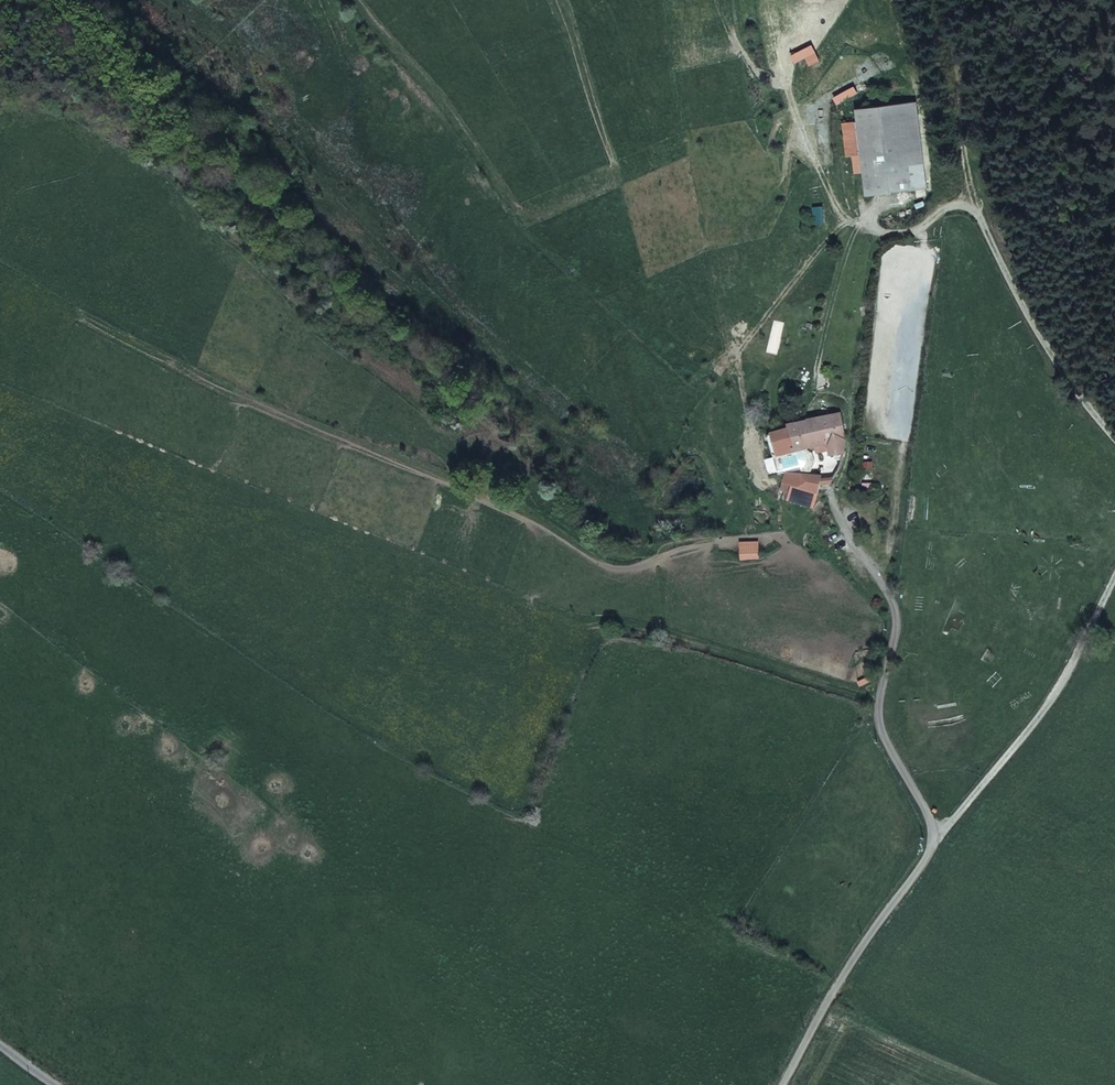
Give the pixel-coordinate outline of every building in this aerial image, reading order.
[(924,189),(914,102),(853,109),(854,122),(841,123),(845,158),(859,156),(864,196),(924,189)] [(849,437),(844,413),(793,422),(793,428),(774,432),(779,456),(812,450),(831,446),(833,458),(845,457),(849,442),(849,437)] [(789,470),(813,472),(819,463),(817,457),(817,454),(812,450),(779,456),(780,459),(782,469),(789,470)] [(795,484),(830,496),(828,481),(824,473),(813,472),(789,470),(787,481),(795,484)] [(787,481),(784,489),(792,491),(795,484),(787,481)] [(822,509),(830,496),(795,484),(792,491),(790,498),(822,509)]
